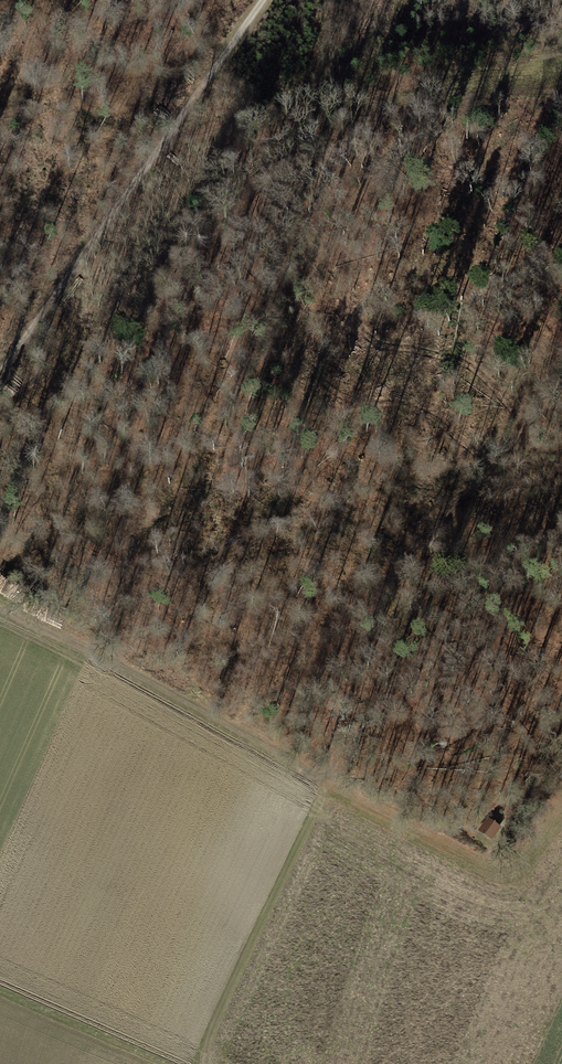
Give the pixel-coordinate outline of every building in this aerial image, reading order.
[(489,801),(476,825),(501,838),(513,814),(489,801)]
